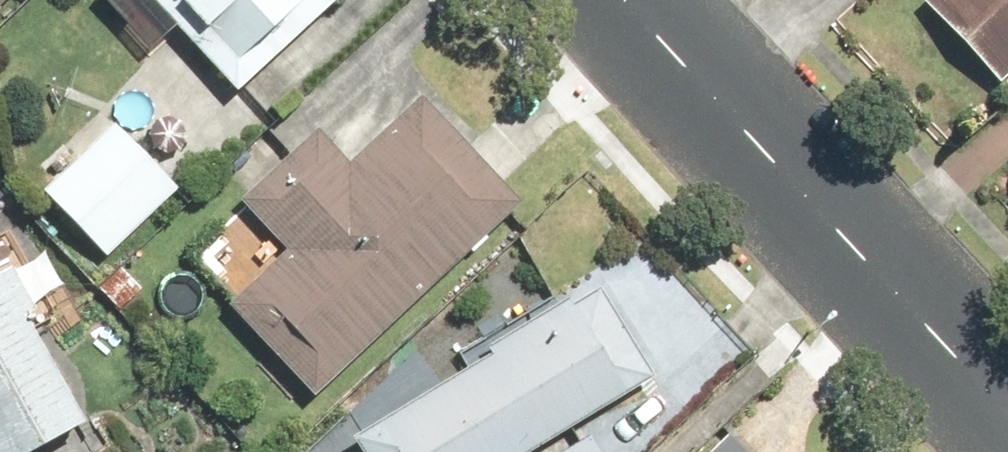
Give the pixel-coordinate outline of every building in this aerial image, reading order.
[(26,0),(0,0),(0,25),(26,0)] [(235,96),(335,6),(330,0),(148,0),(235,96)] [(998,87),(1007,78),(1007,0),(924,0),(920,4),(998,87)] [(522,203),(421,94),(348,161),(317,128),(239,199),(285,249),(224,305),(310,397),(522,203)] [(112,124),(40,190),(103,259),(176,193),(112,124)] [(0,270),(0,451),(26,451),(85,421),(30,319),(38,314),(11,264),(0,270)] [(654,381),(598,289),(575,303),(572,298),(485,351),(488,355),(349,439),(357,451),(537,451),(654,381)] [(733,428),(708,451),(755,451),(733,428)] [(566,451),(597,451),(590,439),(566,451)]
